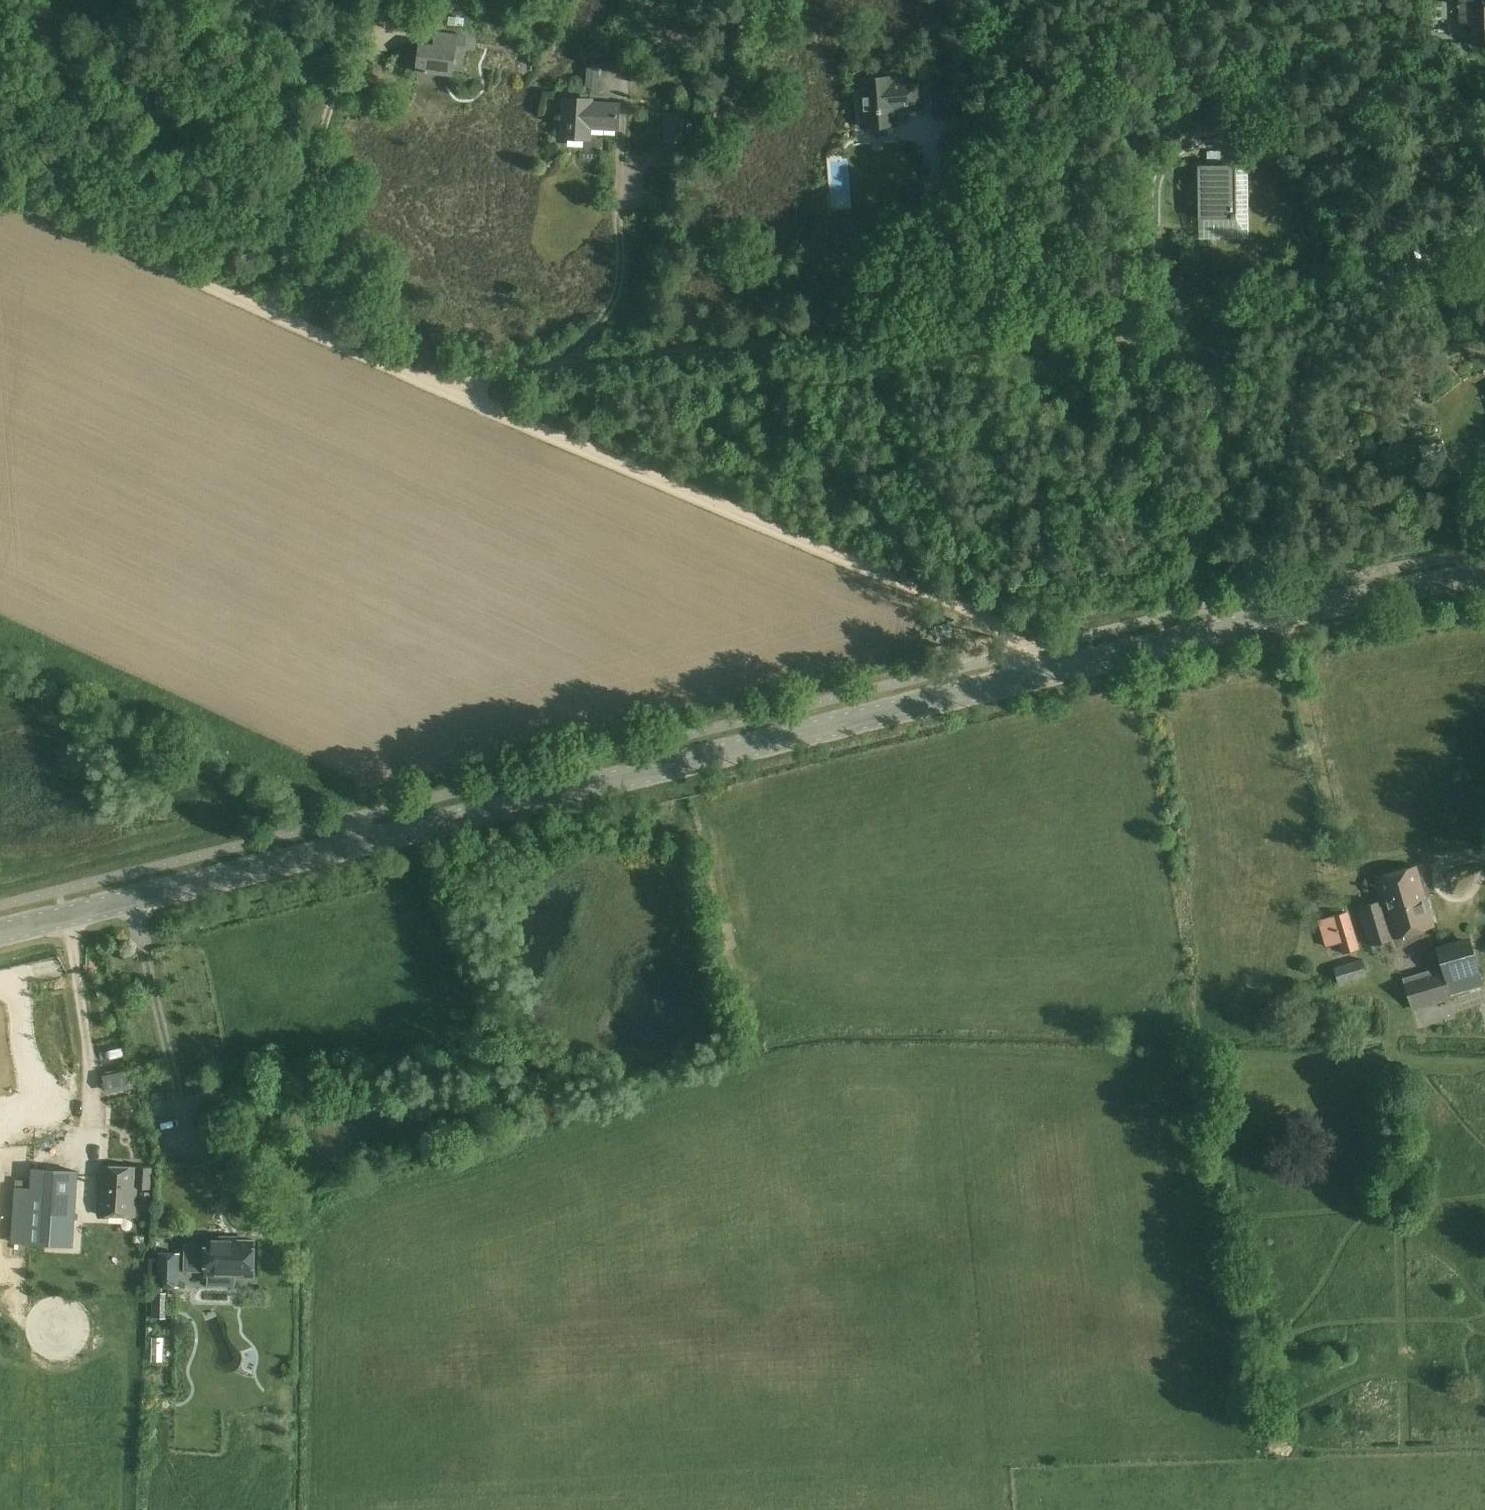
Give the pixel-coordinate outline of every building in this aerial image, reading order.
[(1475,1),(1475,0),(1461,0),(1462,23),(1474,22),(1475,43),(1484,43),(1484,1),(1475,1)] [(466,37),(445,34),(443,45),(422,43),(418,71),(452,75),(454,53),(464,54),(466,37)] [(894,81),(894,77),(860,79),(864,127),(898,125),(896,109),(923,107),(921,79),(894,81)] [(936,118),(950,117),(949,93),(934,94),(936,118)] [(564,136),(590,138),(590,127),(617,128),(618,105),(592,104),(592,101),(566,100),(564,136)] [(665,112),(664,142),(684,143),(685,113),(665,112)] [(1237,218),(1236,169),(1238,169),(1238,164),(1198,165),(1199,219),(1237,218)] [(1372,943),(1433,926),(1417,868),(1378,879),(1384,901),(1362,907),(1372,943)] [(1360,948),(1349,911),(1319,920),(1326,947),(1340,943),(1343,953),(1360,948)] [(1404,978),(1413,1011),(1453,999),(1451,996),(1484,985),(1469,936),(1437,946),(1442,966),(1404,978)] [(1335,967),(1340,984),(1368,975),(1364,959),(1335,967)] [(103,1165),(100,1214),(135,1216),(137,1187),(152,1188),(153,1168),(103,1165)] [(33,1166),(32,1186),(29,1224),(74,1227),(78,1170),(33,1166)] [(234,1274),(250,1274),(253,1274),(254,1242),(226,1241),(223,1241),(223,1238),(207,1238),(207,1246),(186,1245),(186,1270),(207,1270),(207,1273),(210,1273),(209,1284),(234,1284),(234,1274)] [(160,1253),(160,1270),(160,1285),(178,1286),(178,1271),(179,1253),(160,1253)] [(165,1317),(166,1305),(154,1305),(153,1317),(165,1317)]
